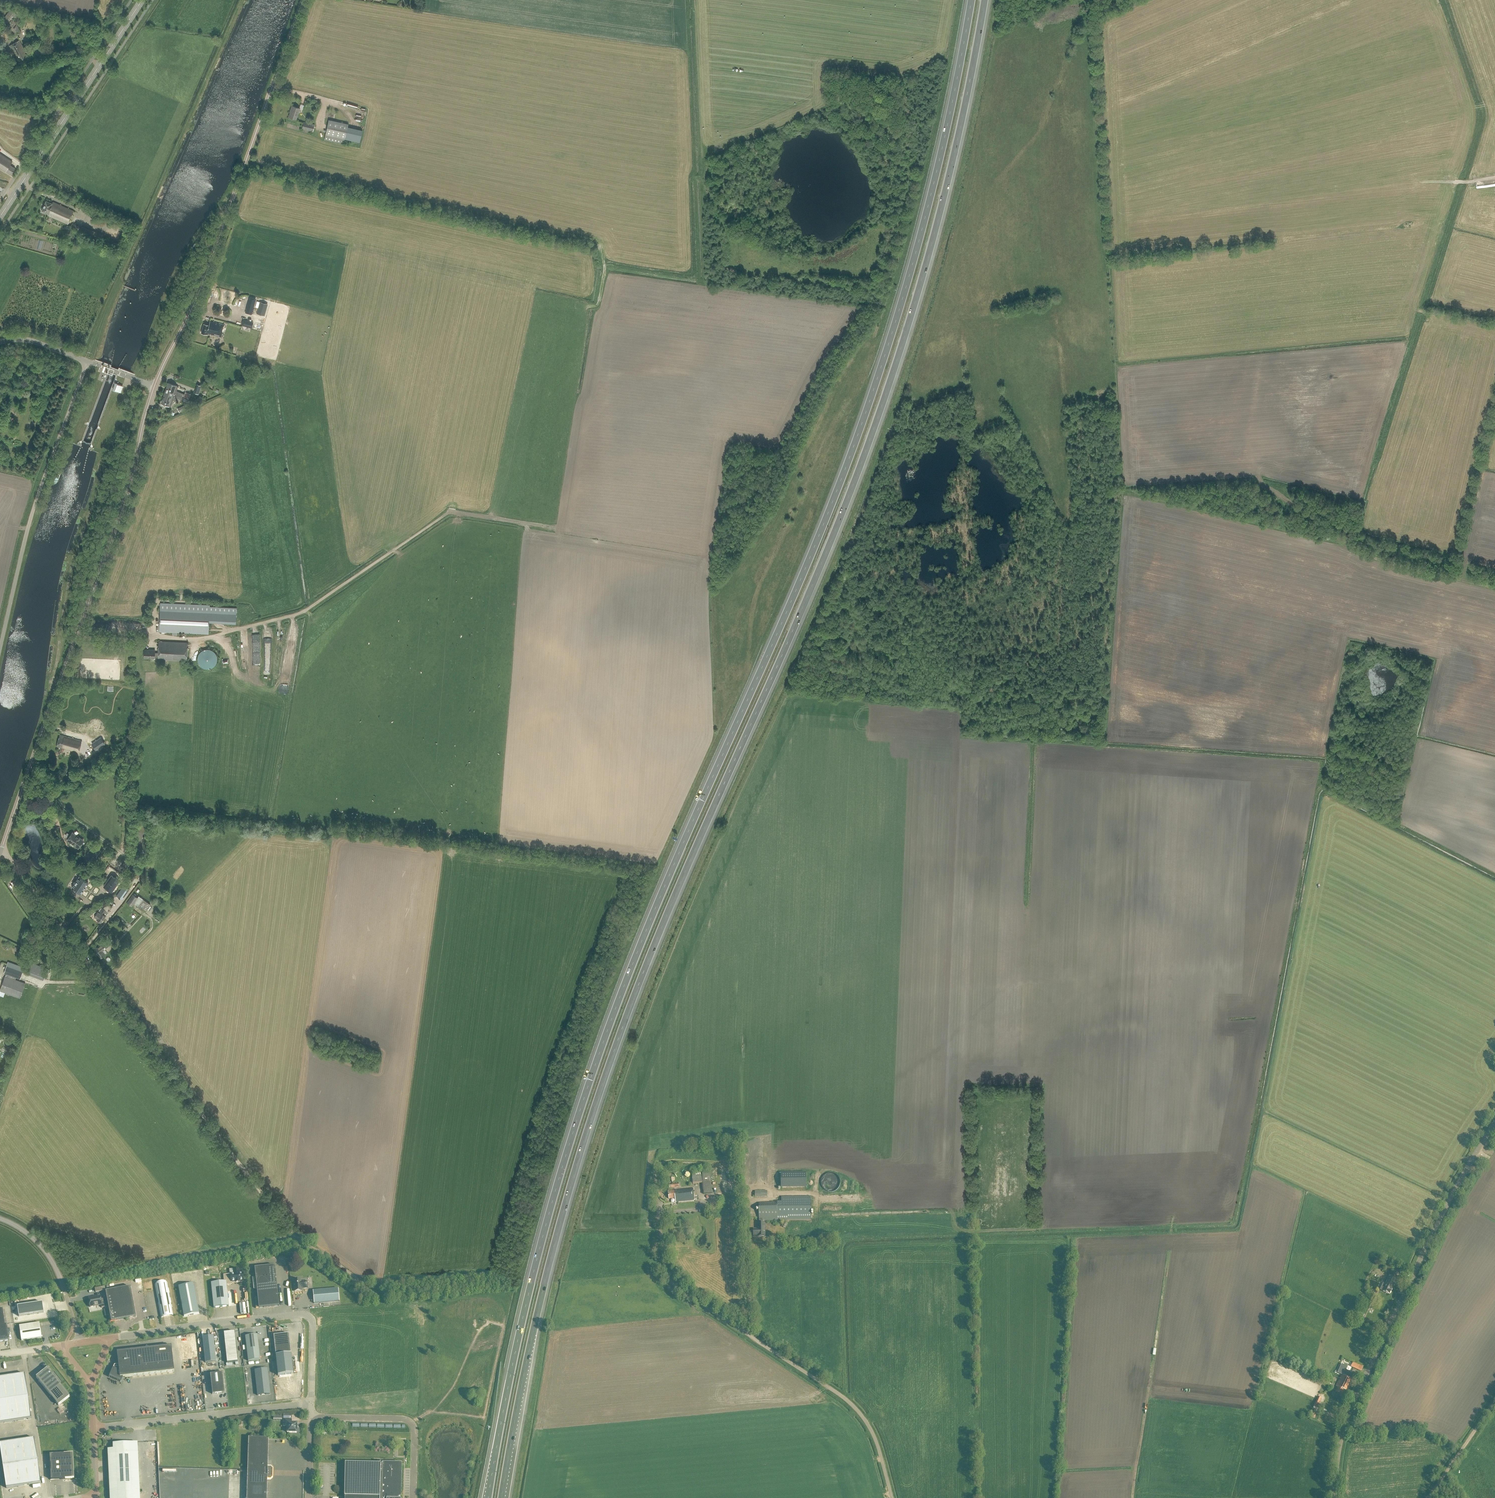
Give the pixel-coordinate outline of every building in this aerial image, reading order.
[(16,15),(10,10),(3,19),(8,23),(12,19),(13,20),(16,15)] [(21,33),(14,20),(12,21),(12,19),(7,25),(14,37),(21,33)] [(20,40),(10,46),(14,53),(16,52),(20,60),(27,56),(24,52),(26,51),(20,40)] [(297,119),(300,108),(293,106),(291,110),(292,110),(290,117),(297,119)] [(329,120),(324,140),(344,144),(348,124),(329,120)] [(303,122),(302,129),(313,132),(315,124),(303,122)] [(16,169),(10,165),(12,162),(0,154),(0,169),(6,172),(11,175),(16,169)] [(68,224),(74,211),(53,202),(52,203),(47,200),(43,210),(48,212),(47,213),(51,215),(50,216),(68,224)] [(103,235),(82,226),(79,233),(100,242),(103,235)] [(256,298),(250,296),(246,311),(252,313),(256,298)] [(260,302),(257,313),(262,315),(266,304),(260,302)] [(253,322),(243,320),(242,325),(252,328),(253,322)] [(221,337),(224,325),(210,321),(209,325),(204,323),(201,332),(208,334),(208,333),(221,337)] [(115,390),(119,391),(121,392),(123,386),(117,385),(118,384),(116,383),(115,387),(116,387),(115,390)] [(169,383),(165,394),(171,396),(172,394),(174,394),(173,395),(174,396),(173,396),(175,397),(175,396),(176,396),(177,396),(177,398),(179,399),(180,399),(182,393),(177,391),(178,386),(169,383)] [(165,394),(162,403),(171,406),(174,400),(176,401),(177,398),(177,396),(176,396),(175,396),(175,397),(173,396),(174,396),(173,395),(174,394),(172,394),(171,396),(165,394)] [(237,623),(237,607),(211,606),(211,605),(161,602),(160,631),(162,631),(164,631),(209,633),(210,622),(237,623)] [(188,660),(189,643),(159,641),(159,653),(156,653),(155,649),(151,649),(151,650),(145,649),(144,658),(155,658),(155,657),(159,657),(159,658),(168,658),(168,659),(188,660)] [(197,658),(197,659),(197,660),(198,661),(198,662),(198,663),(199,663),(199,664),(199,665),(200,665),(200,666),(201,666),(201,667),(202,667),(203,667),(203,668),(204,668),(205,668),(206,668),(207,668),(208,668),(209,668),(210,668),(211,668),(212,667),(213,667),(213,666),(214,666),(214,665),(215,665),(215,664),(216,664),(216,663),(217,662),(217,661),(217,660),(217,659),(217,658),(217,657),(217,656),(217,655),(216,654),(216,653),(215,653),(215,652),(214,652),(214,651),(213,651),(213,650),(212,650),(211,649),(210,649),(209,649),(208,649),(207,649),(206,649),(205,649),(204,649),(203,649),(203,650),(202,650),(201,650),(201,651),(200,651),(200,652),(199,652),(199,653),(199,654),(198,654),(198,655),(198,656),(197,657),(197,658)] [(64,751),(64,749),(78,753),(81,741),(60,735),(56,747),(61,748),(59,752),(62,753),(63,751),(64,751)] [(101,737),(92,743),(96,750),(105,744),(101,737)] [(39,818),(43,824),(48,820),(44,814),(39,818)] [(78,847),(83,841),(72,833),(67,840),(78,847)] [(143,837),(142,849),(149,849),(150,837),(143,837)] [(90,863),(99,851),(93,847),(84,859),(90,863)] [(134,865),(126,860),(122,865),(131,871),(134,865)] [(127,877),(130,872),(124,868),(121,873),(127,877)] [(145,875),(139,871),(135,877),(141,881),(145,875)] [(120,881),(111,875),(103,886),(112,892),(120,881)] [(81,894),(89,883),(80,876),(72,887),(81,894)] [(116,895),(122,899),(130,888),(124,884),(116,895)] [(127,902),(132,906),(138,897),(133,894),(127,902)] [(143,899),(138,907),(142,909),(142,908),(146,911),(151,904),(143,899)] [(110,903),(108,901),(104,908),(109,912),(113,907),(109,905),(110,903)] [(108,913),(103,909),(102,909),(100,912),(101,913),(101,914),(98,912),(94,917),(97,919),(96,920),(101,923),(108,913)] [(102,951),(108,947),(105,942),(102,944),(102,945),(95,950),(100,958),(105,954),(102,951)] [(25,966),(9,960),(4,973),(6,974),(0,991),(0,995),(3,997),(5,993),(20,998),(25,983),(15,979),(16,978),(20,979),(25,966)] [(31,962),(26,973),(43,979),(48,967),(31,962)] [(705,1194),(714,1193),(712,1169),(693,1170),(694,1184),(704,1183),(705,1194)] [(781,1173),(781,1188),(806,1188),(806,1173),(781,1173)] [(828,1181),(827,1189),(837,1190),(839,1178),(834,1177),(833,1182),(828,1181)] [(668,1192),(669,1200),(675,1199),(675,1203),(694,1201),(693,1190),(668,1192)] [(763,1222),(778,1222),(811,1221),(811,1197),(782,1197),(782,1203),(777,1203),(759,1204),(760,1225),(758,1225),(758,1230),(754,1231),(754,1237),(758,1237),(758,1238),(766,1238),(766,1225),(763,1225),(763,1222)] [(1393,1267),(1387,1265),(1384,1271),(1390,1273),(1393,1267)] [(275,1266),(254,1269),(259,1309),(279,1307),(275,1266)] [(234,1274),(223,1275),(224,1282),(226,1282),(226,1285),(232,1285),(232,1283),(235,1283),(236,1282),(236,1283),(239,1283),(239,1282),(244,1282),(243,1273),(239,1274),(238,1269),(233,1269),(234,1274)] [(1380,1290),(1382,1291),(1382,1292),(1388,1295),(1389,1296),(1393,1287),(1396,1281),(1387,1277),(1384,1284),(1383,1284),(1380,1290)] [(295,1292),(302,1292),(302,1289),(308,1289),(308,1282),(302,1283),(301,1281),(294,1281),(295,1292)] [(224,1282),(211,1284),(214,1308),(229,1307),(226,1285),(226,1282),(224,1282)] [(160,1316),(173,1314),(167,1284),(155,1286),(160,1316)] [(179,1287),(184,1317),(199,1314),(194,1285),(179,1287)] [(101,1309),(108,1307),(111,1322),(136,1317),(130,1288),(105,1292),(107,1302),(101,1303),(99,1297),(87,1299),(88,1302),(87,1302),(88,1306),(89,1305),(89,1308),(100,1306),(101,1309)] [(339,1289),(313,1291),(314,1304),(340,1302),(339,1289)] [(19,1317),(44,1313),(42,1303),(17,1307),(19,1317)] [(0,1310),(0,1343),(10,1341),(7,1326),(5,1326),(3,1310),(0,1310)] [(1364,1316),(1358,1314),(1356,1319),(1361,1322),(1364,1316)] [(39,1323),(19,1326),(21,1341),(41,1338),(39,1323)] [(238,1363),(235,1332),(224,1334),(227,1364),(238,1363)] [(288,1335),(273,1336),(278,1376),(293,1375),(288,1335)] [(245,1337),(248,1362),(260,1360),(257,1336),(245,1337)] [(216,1363),(213,1337),(202,1338),(205,1364),(216,1363)] [(109,1378),(121,1382),(123,1378),(174,1372),(171,1348),(117,1354),(119,1365),(114,1366),(109,1378)] [(1357,1370),(1358,1371),(1361,1372),(1363,1367),(1360,1366),(1352,1363),(1351,1367),(1357,1370)] [(36,1378),(58,1406),(69,1397),(60,1385),(62,1384),(54,1373),(52,1375),(47,1369),(36,1378)] [(267,1370),(255,1371),(258,1397),(270,1395),(267,1370)] [(212,1395),(224,1393),(222,1374),(210,1375),(212,1395)] [(32,1419),(28,1397),(29,1397),(28,1397),(25,1375),(0,1378),(0,1424),(32,1419)] [(1336,1387),(1337,1387),(1338,1387),(1335,1393),(1336,1394),(1341,1396),(1344,1391),(1348,1393),(1353,1381),(1342,1376),(1341,1375),(1339,1379),(1340,1379),(1339,1381),(1336,1387)] [(297,1434),(297,1424),(292,1424),(292,1420),(284,1420),(284,1427),(288,1427),(287,1433),(297,1434)] [(0,1444),(0,1446),(3,1466),(2,1466),(3,1467),(6,1489),(41,1484),(38,1462),(38,1461),(34,1439),(0,1444)] [(273,1478),(273,1469),(271,1467),(268,1467),(269,1439),(249,1439),(247,1497),(267,1497),(268,1480),(271,1480),(273,1478)] [(113,1450),(108,1450),(110,1497),(140,1497),(137,1443),(113,1444),(113,1450)] [(50,1455),(51,1480),(74,1479),(73,1454),(50,1455)] [(399,1492),(400,1465),(383,1465),(383,1463),(379,1463),(379,1464),(345,1463),(344,1490),(344,1497),(399,1497),(399,1492)]
